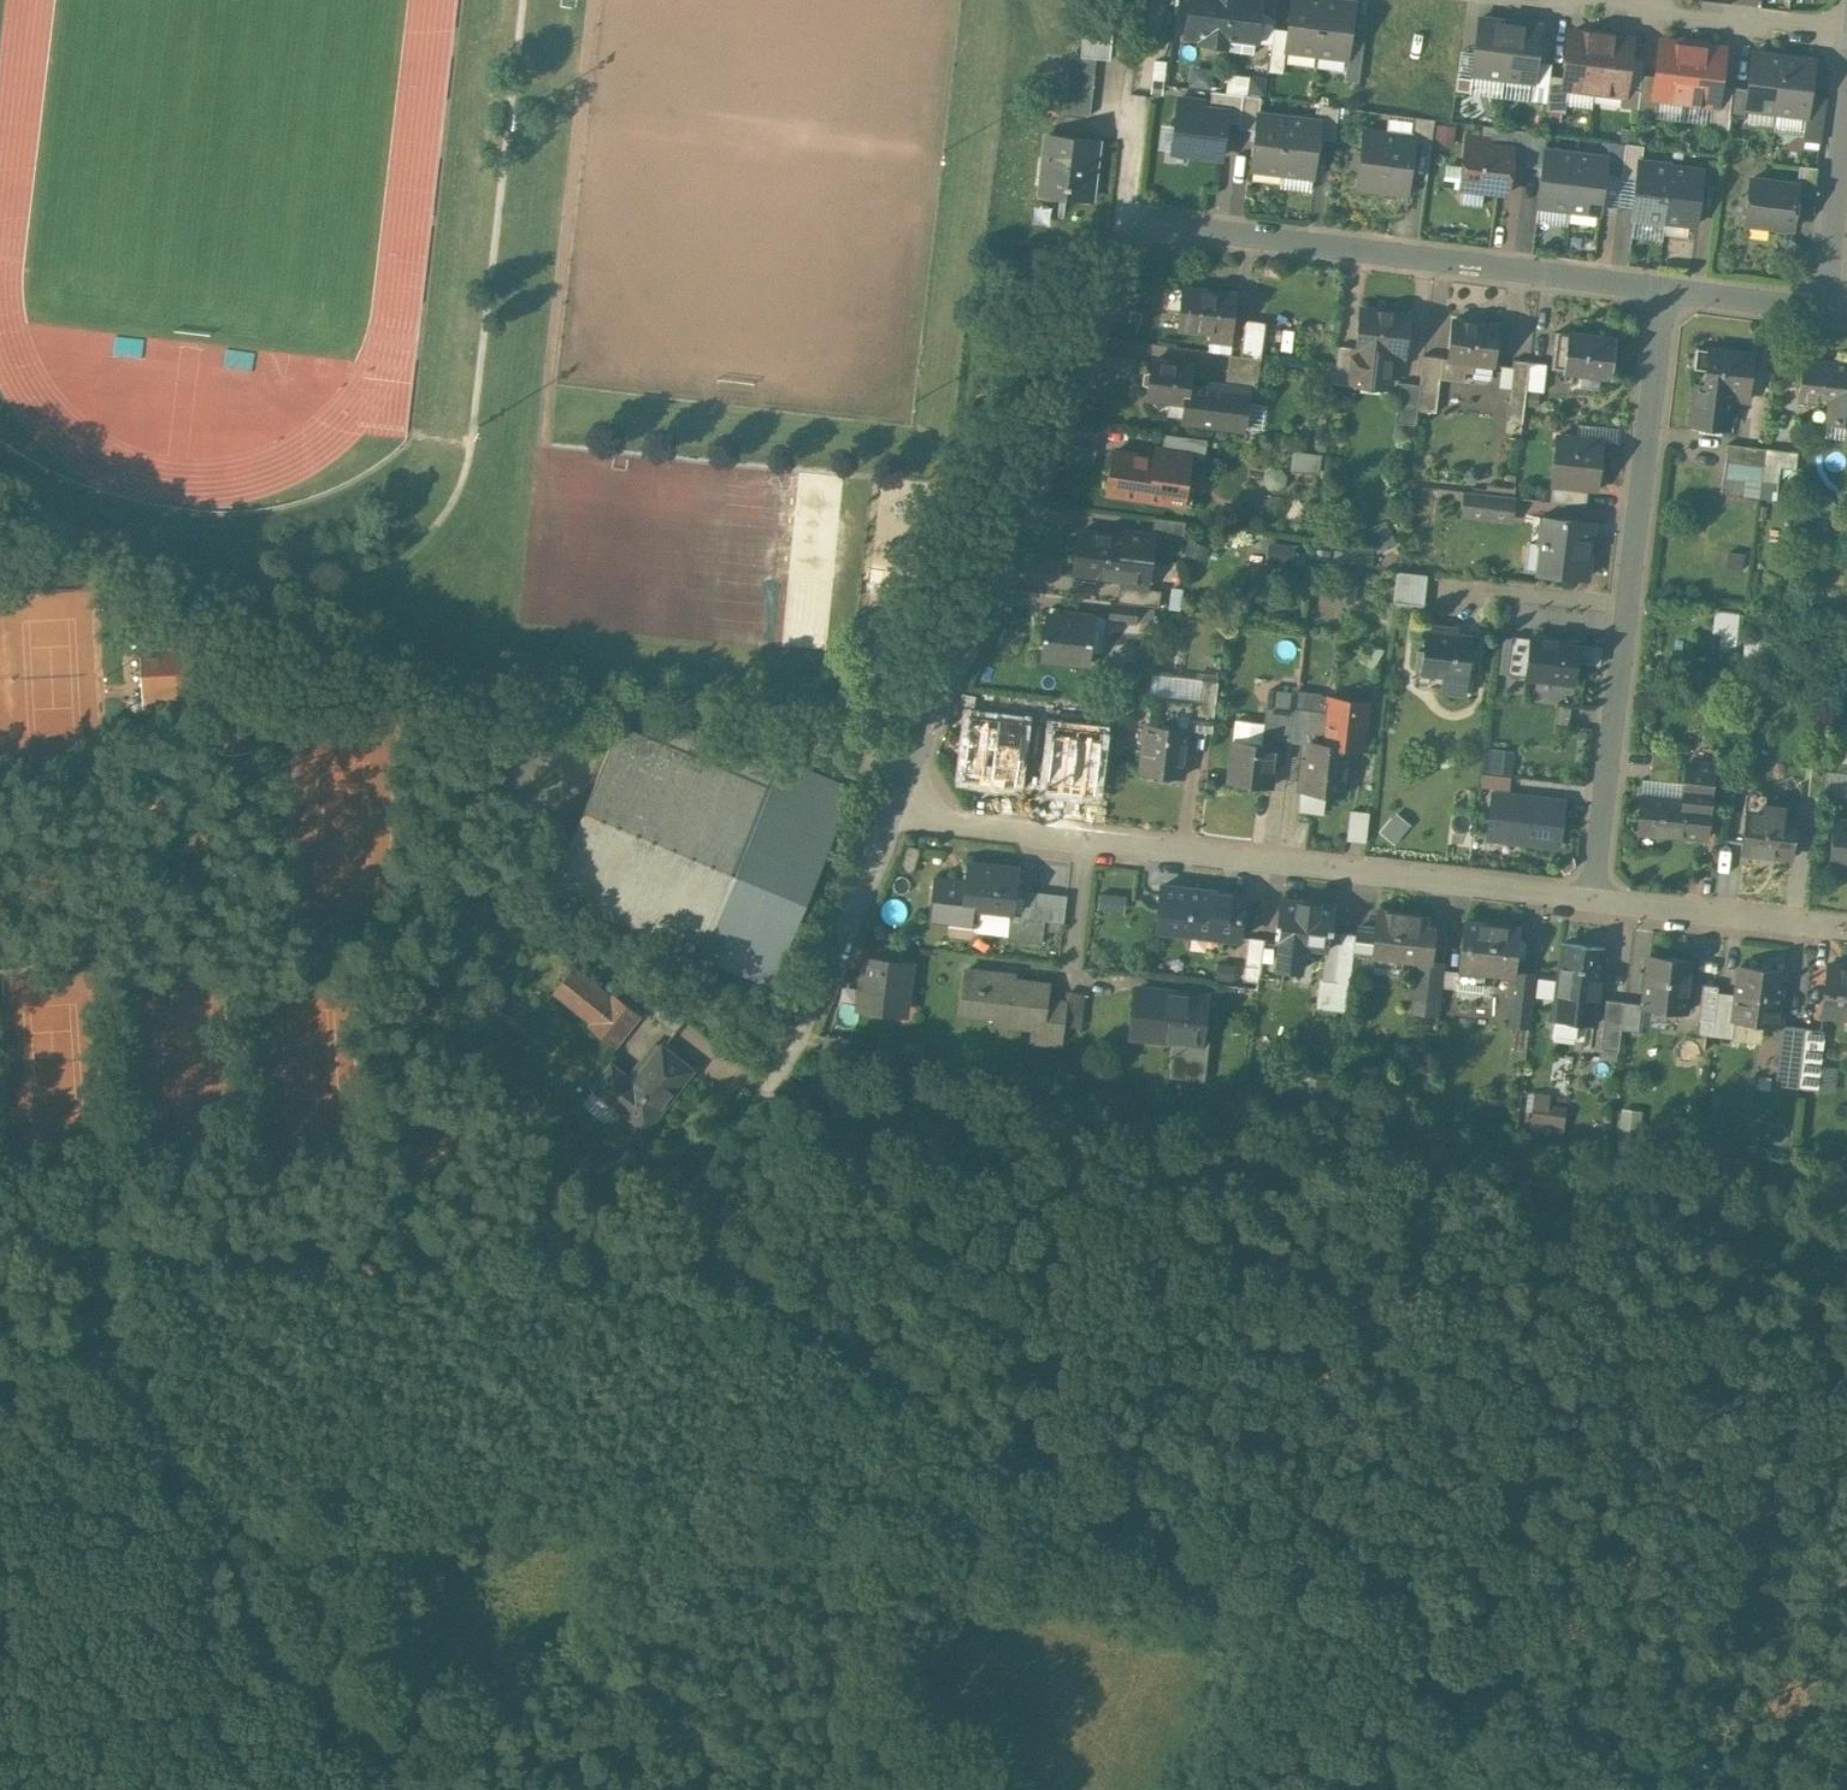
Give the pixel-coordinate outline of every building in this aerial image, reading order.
[(1186,34),(1202,36),(1202,42),(1205,46),(1223,49),(1227,45),(1230,49),(1254,52),(1260,0),(1190,0),(1186,34)] [(1288,30),(1285,50),(1316,53),(1323,1),(1318,0),(1292,0),(1288,30)] [(1336,2),(1323,1),(1316,53),(1347,57),(1350,37),(1354,2),(1337,0),(1336,0),(1336,2)] [(1497,20),(1479,18),(1474,52),(1472,73),(1503,77),(1509,24),(1496,22),(1497,20)] [(1523,23),(1523,26),(1509,24),(1503,77),(1534,81),(1536,62),(1541,26),(1523,23)] [(1112,31),(1083,28),(1080,57),(1095,59),(1109,60),(1112,31)] [(1288,30),(1273,28),(1270,54),(1285,56),(1285,50),(1288,30)] [(1585,33),(1570,31),(1564,77),(1563,86),(1568,87),(1593,90),(1601,33),(1585,31),(1585,33)] [(1616,35),(1601,33),(1593,90),(1621,94),(1624,94),(1625,88),(1631,39),(1616,37),(1616,35)] [(1364,39),(1350,37),(1347,57),(1346,65),(1361,67),(1364,39)] [(1679,43),(1661,41),(1656,76),(1654,96),(1657,97),(1685,100),(1691,47),(1678,45),(1679,43)] [(1705,49),(1691,47),(1685,100),(1712,103),(1716,104),(1718,85),(1723,49),(1705,46),(1705,49)] [(1474,52),(1460,51),(1457,76),(1471,78),(1472,73),(1474,52)] [(1770,55),(1752,52),(1747,88),(1745,108),(1776,111),(1783,59),(1769,57),(1770,55)] [(1285,56),(1270,54),(1268,72),(1282,73),(1285,56)] [(1080,57),(1069,56),(1067,70),(1094,73),(1095,59),(1080,57)] [(1796,60),(1783,59),(1776,111),(1805,115),(1807,115),(1809,96),(1814,60),(1796,58),(1796,60)] [(1551,64),(1536,62),(1534,81),(1532,100),(1546,102),(1550,75),(1551,64)] [(1361,67),(1346,65),(1344,80),(1359,82),(1361,67)] [(1094,73),(1067,70),(1063,112),(1089,115),(1094,73)] [(1656,76),(1641,74),(1640,90),(1637,109),(1655,111),(1657,97),(1654,96),(1656,76)] [(1564,77),(1550,75),(1546,102),(1545,110),(1565,113),(1568,87),(1563,86),(1564,77)] [(1471,78),(1457,76),(1455,89),(1469,91),(1471,78)] [(1718,85),(1716,104),(1712,103),(1709,127),(1727,129),(1729,115),(1733,86),(1718,85)] [(1747,88),(1733,86),(1729,115),(1744,117),(1745,108),(1747,88)] [(1640,90),(1625,88),(1624,94),(1621,94),(1620,106),(1637,109),(1640,90)] [(1243,95),(1211,91),(1209,110),(1226,112),(1225,122),(1239,123),(1243,95)] [(1261,97),(1243,95),(1239,123),(1239,128),(1255,130),(1257,114),(1259,114),(1261,97)] [(1824,98),(1809,96),(1807,115),(1805,115),(1802,139),(1819,141),(1824,98)] [(1203,100),(1179,97),(1173,150),(1221,156),(1225,122),(1226,112),(1209,110),(1202,109),(1203,100)] [(1338,107),(1321,104),(1318,121),(1320,121),(1318,138),(1334,140),(1338,107)] [(1259,114),(1257,114),(1255,130),(1251,168),(1282,172),(1289,118),(1259,114)] [(1434,119),(1413,116),(1410,136),(1415,137),(1414,144),(1431,146),(1434,119)] [(1318,121),(1289,118),(1282,172),(1313,176),(1318,138),(1320,121),(1318,121)] [(1457,146),(1459,124),(1438,122),(1436,144),(1457,146)] [(1530,131),(1498,127),(1496,146),(1513,148),(1512,158),(1526,160),(1530,131)] [(1410,136),(1363,130),(1356,187),(1408,193),(1414,144),(1415,137),(1410,136)] [(1546,133),(1530,131),(1526,160),(1525,166),(1542,168),(1544,150),(1546,133)] [(1096,141),(1048,135),(1045,161),(1040,161),(1037,187),(1064,189),(1063,197),(1089,199),(1096,141)] [(1496,146),(1465,142),(1459,187),(1507,193),(1512,158),(1513,148),(1496,146)] [(1643,145),(1625,143),(1621,176),(1637,178),(1639,162),(1641,162),(1643,145)] [(1575,154),(1544,150),(1542,168),(1537,204),(1568,208),(1575,154)] [(1606,158),(1575,154),(1568,208),(1600,212),(1606,158)] [(1641,162),(1639,162),(1637,178),(1633,216),(1664,220),(1671,166),(1641,162)] [(1817,167),(1799,165),(1796,184),(1798,184),(1797,194),(1813,196),(1817,167)] [(1702,169),(1671,166),(1664,220),(1695,224),(1702,169)] [(1796,184),(1750,178),(1744,223),(1792,229),(1797,194),(1798,184),(1796,184)] [(1236,294),(1182,288),(1177,328),(1210,332),(1231,334),(1236,294)] [(1409,314),(1361,308),(1356,348),(1356,349),(1378,352),(1389,353),(1388,362),(1390,362),(1391,360),(1403,362),(1409,314)] [(1265,322),(1245,319),(1240,356),(1260,358),(1265,322)] [(1453,319),(1449,357),(1440,356),(1437,378),(1440,378),(1463,381),(1465,371),(1472,372),(1473,363),(1492,365),(1497,324),(1453,319)] [(1231,334),(1210,332),(1209,341),(1230,343),(1231,334)] [(1614,338),(1569,333),(1555,333),(1553,347),(1551,368),(1564,370),(1564,371),(1610,377),(1614,338)] [(1356,348),(1337,346),(1333,384),(1353,386),(1354,378),(1357,349),(1356,349),(1356,348)] [(1753,354),(1696,347),(1693,368),(1705,370),(1703,385),(1698,385),(1693,425),(1695,425),(1697,411),(1719,413),(1725,408),(1729,409),(1731,390),(1749,392),(1753,354)] [(1378,352),(1357,349),(1354,378),(1375,380),(1378,352)] [(1240,356),(1229,354),(1224,385),(1224,386),(1248,390),(1256,391),(1260,358),(1240,356)] [(1440,356),(1423,354),(1420,384),(1417,409),(1436,411),(1440,378),(1437,378),(1440,356)] [(1530,361),(1514,359),(1511,388),(1526,389),(1530,361)] [(1802,359),(1798,398),(1818,401),(1817,413),(1821,418),(1846,422),(1846,365),(1802,359)] [(1192,366),(1151,361),(1146,397),(1168,400),(1187,403),(1190,385),(1192,366)] [(1546,363),(1530,361),(1526,389),(1543,391),(1546,363)] [(1420,384),(1400,382),(1395,422),(1416,425),(1417,409),(1420,384)] [(1224,385),(1208,383),(1207,388),(1190,385),(1187,403),(1185,418),(1183,418),(1183,421),(1243,429),(1248,390),(1224,386),(1224,385)] [(1526,389),(1511,388),(1507,421),(1522,423),(1526,389)] [(1187,403),(1168,400),(1166,415),(1183,418),(1185,418),(1187,403)] [(1829,434),(1846,434),(1846,423),(1828,424),(1829,434)] [(1207,439),(1164,434),(1162,449),(1191,453),(1190,458),(1204,460),(1207,439)] [(1601,441),(1575,438),(1573,451),(1555,448),(1552,484),(1588,488),(1596,489),(1601,441)] [(1766,449),(1727,444),(1725,461),(1764,465),(1766,449)] [(1162,449),(1156,448),(1155,458),(1157,458),(1151,499),(1178,503),(1180,489),(1186,484),(1190,458),(1191,453),(1162,449)] [(1295,448),(1293,467),(1324,471),(1326,451),(1295,448)] [(1797,452),(1766,448),(1764,465),(1762,480),(1778,481),(1779,466),(1795,468),(1797,452)] [(1155,458),(1113,451),(1107,493),(1151,499),(1157,458),(1155,458)] [(1764,465),(1725,461),(1723,475),(1762,480),(1764,465)] [(1535,485),(1524,484),(1523,497),(1533,498),(1535,485)] [(1588,488),(1552,484),(1550,502),(1586,506),(1588,488)] [(1419,490),(1418,520),(1436,521),(1437,491),(1419,490)] [(1514,497),(1470,492),(1468,509),(1512,514),(1514,497)] [(1593,523),(1539,516),(1539,517),(1548,518),(1546,542),(1542,541),(1541,543),(1530,541),(1526,545),(1523,569),(1586,577),(1593,523)] [(1185,522),(1154,518),(1152,535),(1165,536),(1163,551),(1180,553),(1185,522)] [(1385,548),(1400,540),(1389,519),(1374,526),(1385,548)] [(1124,537),(1079,531),(1074,573),(1145,581),(1152,535),(1124,531),(1124,537)] [(1427,574),(1398,571),(1394,602),(1423,606),(1427,574)] [(1355,584),(1340,582),(1338,600),(1352,602),(1355,584)] [(1160,590),(1119,585),(1117,602),(1138,605),(1158,607),(1160,590)] [(1117,602),(1111,601),(1108,619),(1136,623),(1138,605),(1117,602)] [(1722,611),(1722,647),(1741,646),(1741,611),(1722,611)] [(1063,612),(1063,617),(1045,615),(1041,657),(1088,663),(1093,616),(1063,612)] [(1442,628),(1427,626),(1421,672),(1467,677),(1472,637),(1442,634),(1442,628)] [(189,636),(142,639),(146,704),(194,702),(189,636)] [(1578,643),(1530,638),(1526,676),(1574,681),(1578,643)] [(1217,682),(1201,680),(1197,718),(1213,719),(1217,682)] [(1296,694),(1267,691),(1261,743),(1274,745),(1274,742),(1274,732),(1276,733),(1275,736),(1278,738),(1290,740),(1294,708),(1296,694)] [(1193,701),(1149,697),(1146,724),(1187,729),(1189,717),(1191,717),(1193,701)] [(1367,703),(1329,699),(1328,712),(1330,712),(1328,731),(1331,730),(1332,736),(1327,736),(1326,744),(1347,746),(1347,747),(1362,749),(1367,703)] [(1052,715),(1074,716),(1075,701),(1053,700),(1052,715)] [(1328,712),(1294,708),(1290,740),(1290,742),(1304,743),(1305,735),(1328,731),(1330,712),(1328,712)] [(963,779),(991,782),(998,718),(970,715),(963,779)] [(758,758),(658,716),(649,737),(750,779),(758,758)] [(1024,721),(998,718),(991,782),(1017,785),(1024,721)] [(649,737),(618,724),(549,892),(703,956),(772,788),(750,779),(649,737)] [(1187,729),(1146,724),(1141,771),(1182,776),(1187,729)] [(1078,729),(1054,726),(1047,788),(1071,791),(1078,729)] [(1078,729),(1071,791),(1095,794),(1102,731),(1078,729)] [(1261,743),(1234,740),(1229,782),(1270,787),(1275,745),(1274,745),(1261,743)] [(1326,744),(1310,742),(1308,759),(1303,759),(1299,790),(1301,790),(1324,793),(1341,795),(1347,747),(1347,746),(1326,744)] [(1489,746),(1486,769),(1512,773),(1515,749),(1489,746)] [(848,788),(761,752),(758,758),(750,779),(772,788),(837,814),(848,788)] [(1680,755),(1652,753),(1649,781),(1677,784),(1680,755)] [(1713,765),(1687,762),(1683,801),(1684,801),(1681,835),(1705,837),(1713,765)] [(1825,769),(1811,768),(1808,795),(1822,797),(1825,769)] [(1833,771),(1833,788),(1846,788),(1846,771),(1833,771)] [(1511,787),(1511,773),(1483,772),(1482,785),(1511,787)] [(772,788),(703,956),(772,984),(842,816),(837,814),(772,788)] [(1324,793),(1301,790),(1299,810),(1322,812),(1324,793)] [(1559,802),(1511,797),(1507,835),(1555,840),(1559,802)] [(1683,801),(1642,797),(1638,831),(1681,835),(1684,801),(1683,801)] [(1348,809),(1347,839),(1368,840),(1369,810),(1348,809)] [(1381,831),(1397,844),(1413,824),(1398,811),(1381,831)] [(1795,817),(1748,812),(1743,851),(1791,857),(1795,817)] [(1834,818),(1829,863),(1846,865),(1846,820),(1834,818)] [(966,882),(935,879),(931,917),(975,922),(976,913),(1010,917),(1011,917),(1014,889),(1017,868),(969,862),(966,882)] [(1187,888),(1162,885),(1157,927),(1188,931),(1189,917),(1183,917),(1187,888)] [(1244,895),(1187,888),(1183,917),(1189,917),(1188,931),(1239,937),(1244,895)] [(1066,895),(1014,889),(1011,917),(1044,919),(1063,921),(1066,895)] [(1126,907),(1126,893),(1101,893),(1101,907),(1126,907)] [(1335,905),(1280,899),(1277,922),(1282,923),(1280,941),(1280,942),(1303,945),(1327,948),(1329,932),(1331,932),(1335,905)] [(1428,916),(1377,911),(1373,953),(1431,960),(1434,929),(1432,928),(1432,931),(1426,930),(1428,916)] [(1011,917),(1010,917),(1009,921),(1008,921),(1006,938),(1041,942),(1044,919),(1011,917)] [(1520,927),(1464,921),(1458,974),(1480,977),(1481,970),(1514,974),(1520,927)] [(1355,934),(1340,932),(1334,980),(1349,982),(1355,934)] [(1263,939),(1245,937),(1242,967),(1259,969),(1263,939)] [(1280,941),(1263,939),(1259,969),(1258,976),(1277,978),(1278,967),(1277,967),(1280,942),(1280,941)] [(1303,945),(1280,942),(1277,967),(1278,967),(1300,969),(1303,945)] [(1603,948),(1563,943),(1557,993),(1597,998),(1603,948)] [(1691,959),(1649,954),(1643,1003),(1643,1007),(1644,1007),(1685,1012),(1691,959)] [(909,962),(866,957),(861,1000),(904,1006),(909,962)] [(1829,965),(1829,964),(1828,964),(1822,1013),(1846,1016),(1846,1008),(1846,967),(1829,965)] [(1782,971),(1740,965),(1736,995),(1733,1019),(1734,1020),(1780,1025),(1782,1003),(1778,1003),(1782,971)] [(1242,967),(1236,966),(1233,986),(1257,988),(1258,976),(1259,969),(1242,967)] [(1444,969),(1420,966),(1416,1004),(1439,1007),(1444,969)] [(638,1013),(615,995),(611,999),(572,969),(555,990),(594,1021),(590,1026),(613,1044),(638,1013)] [(1001,973),(964,969),(959,1009),(994,1014),(993,1021),(1045,1026),(1047,1001),(1047,1000),(1049,983),(1001,978),(1001,973)] [(1535,974),(1520,972),(1516,1008),(1531,1010),(1535,974)] [(1718,985),(1702,983),(1696,1034),(1712,1035),(1717,993),(1718,985)] [(1207,997),(1135,989),(1132,1013),(1134,1013),(1131,1033),(1173,1038),(1202,1041),(1202,1038),(1207,997)] [(594,1021),(555,990),(545,1003),(607,1052),(613,1044),(590,1026),(594,1021)] [(1597,998),(1557,993),(1554,1018),(1594,1023),(1597,998)] [(1736,995),(1717,993),(1712,1035),(1732,1038),(1734,1020),(1733,1019),(1736,995)] [(1624,1001),(1606,998),(1602,1032),(1601,1032),(1600,1044),(1619,1046),(1621,1029),(1624,1001)] [(686,1017),(663,999),(653,1013),(676,1030),(686,1017)] [(1066,1002),(1047,1000),(1047,1001),(1045,1026),(1044,1040),(1061,1042),(1066,1002)] [(1643,1003),(1624,1001),(1621,1029),(1641,1031),(1644,1007),(1643,1007),(1643,1003)] [(1805,1027),(1787,1024),(1782,1068),(1800,1070),(1805,1027)] [(1823,1029),(1805,1027),(1800,1070),(1798,1086),(1816,1088),(1823,1029)] [(1202,1041),(1173,1038),(1169,1075),(1204,1079),(1209,1039),(1202,1038),(1202,1041)] [(661,1046),(633,1082),(611,1065),(594,1087),(645,1127),(691,1069),(661,1046)] [(1800,1070),(1782,1068),(1780,1084),(1798,1086),(1800,1070)] [(1325,1080),(1305,1077),(1302,1096),(1323,1099),(1325,1080)]
